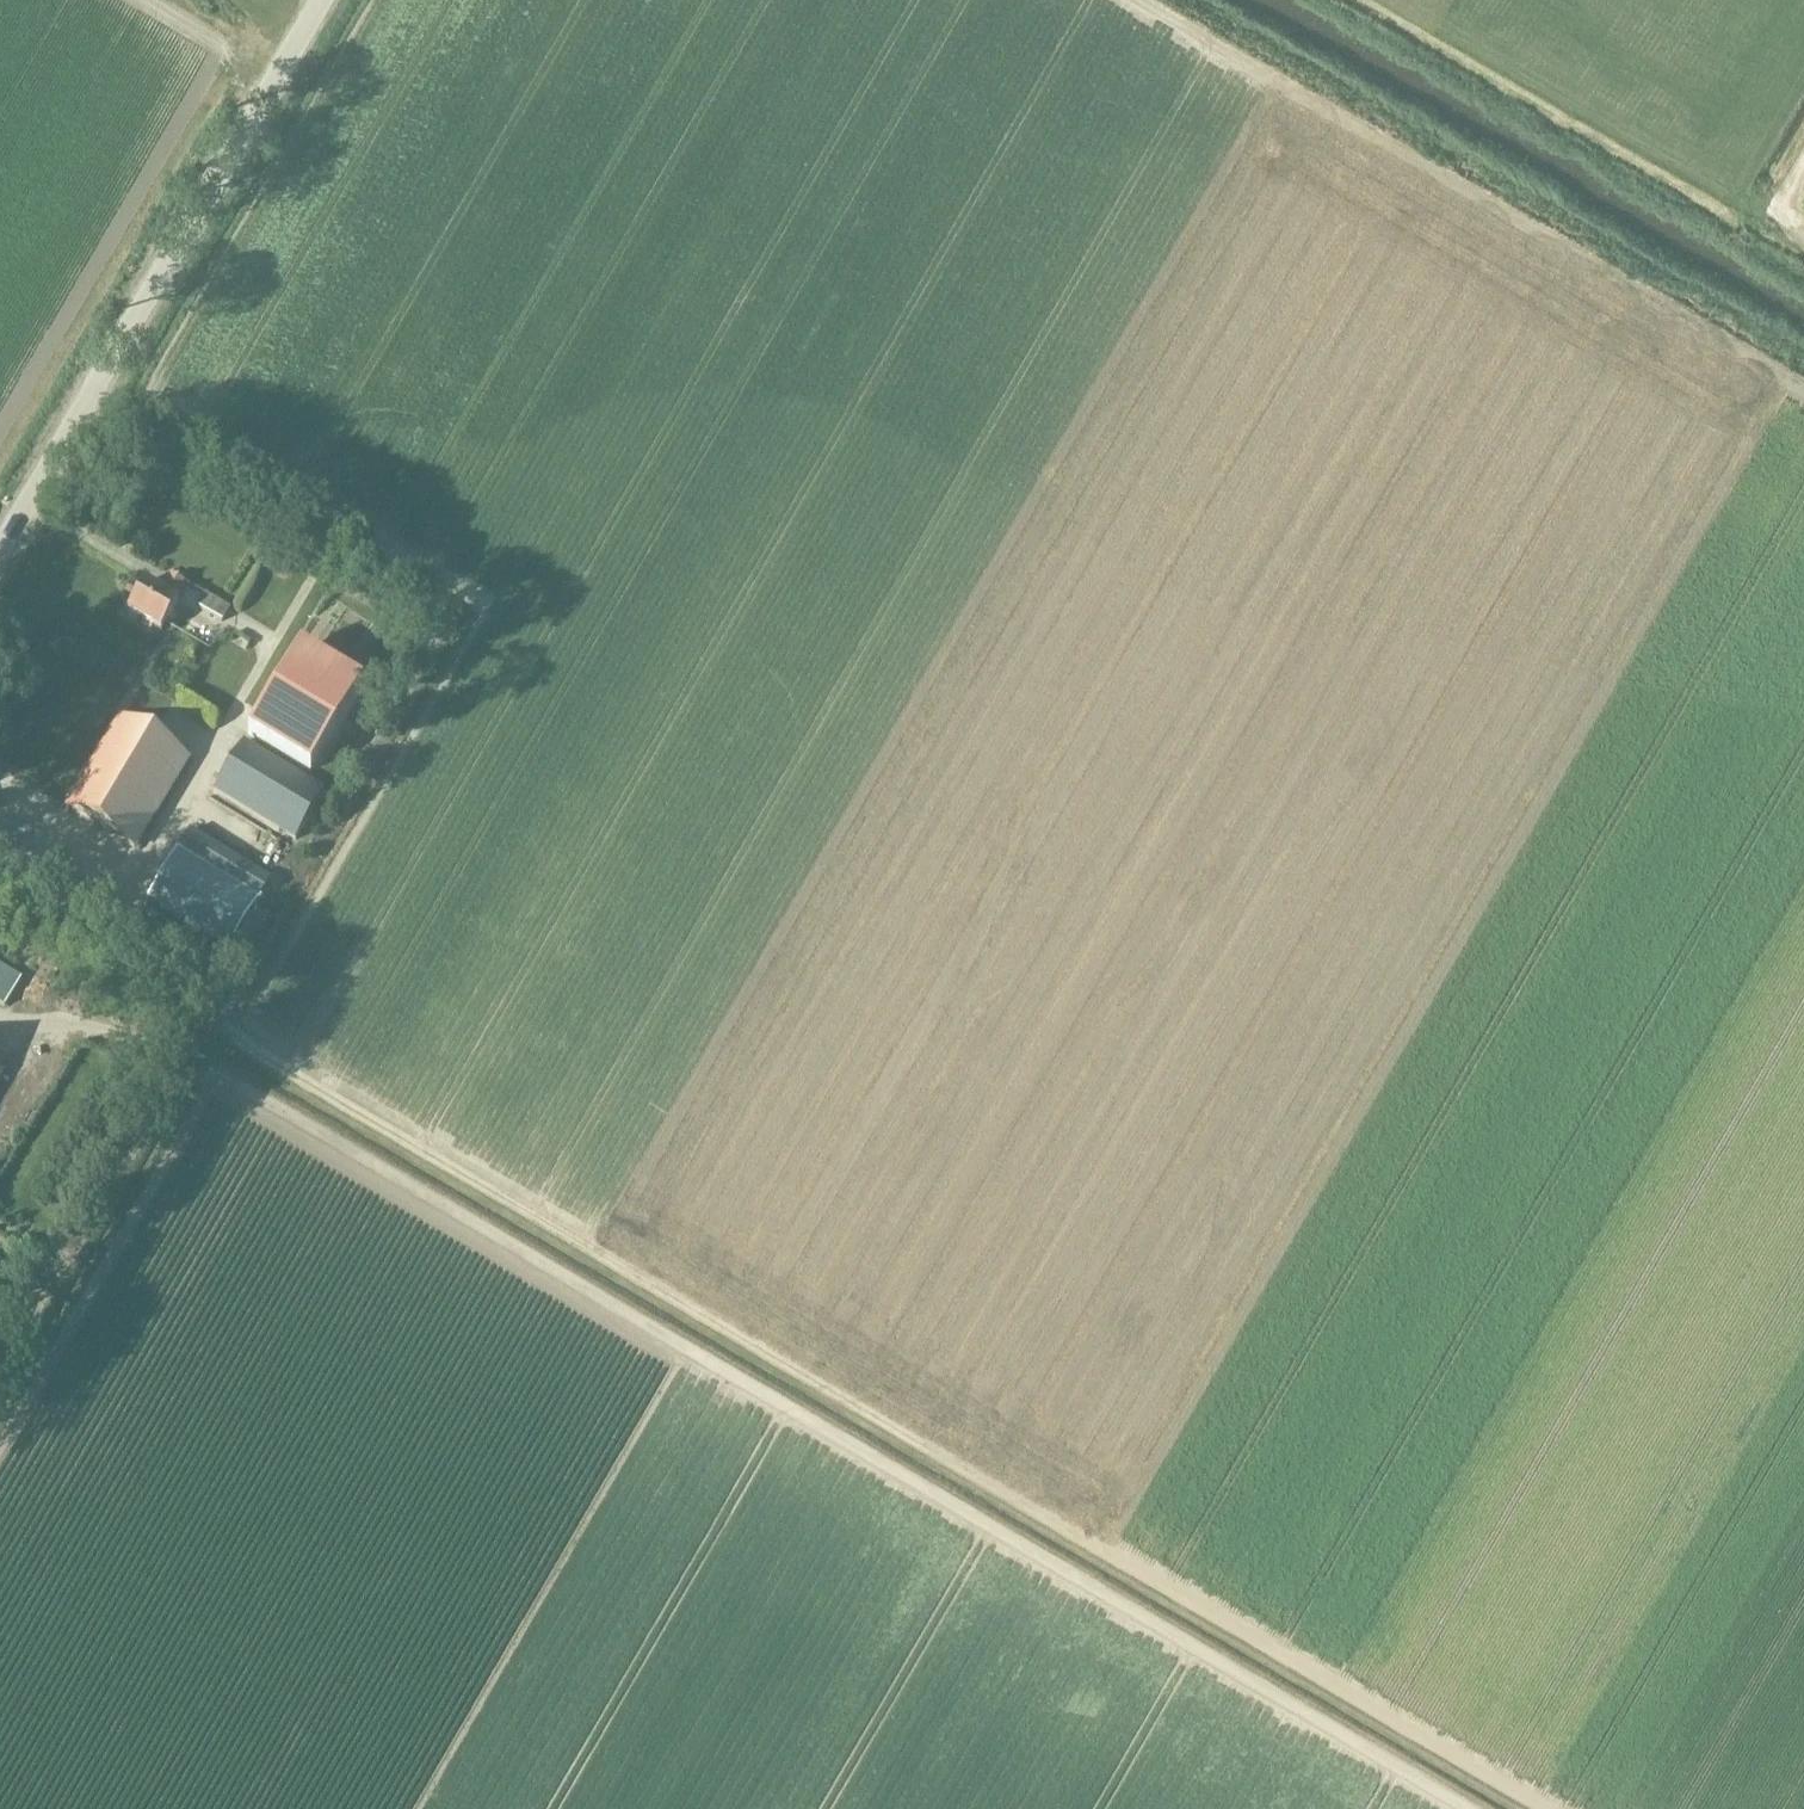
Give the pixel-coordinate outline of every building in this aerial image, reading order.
[(145,581),(127,611),(161,631),(178,601),(174,598),(184,582),(171,574),(161,591),(145,581)] [(205,593),(198,605),(223,619),(230,607),(205,593)] [(360,686),(298,648),(248,731),(310,768),(360,686)] [(119,717),(66,808),(134,848),(187,757),(119,717)] [(243,739),(213,789),(295,839),(325,789),(243,739)] [(189,830),(146,899),(228,949),(271,879),(189,830)] [(31,905),(27,912),(38,918),(42,912),(31,905)] [(4,1005),(19,980),(0,969),(0,1003),(4,1005)]
